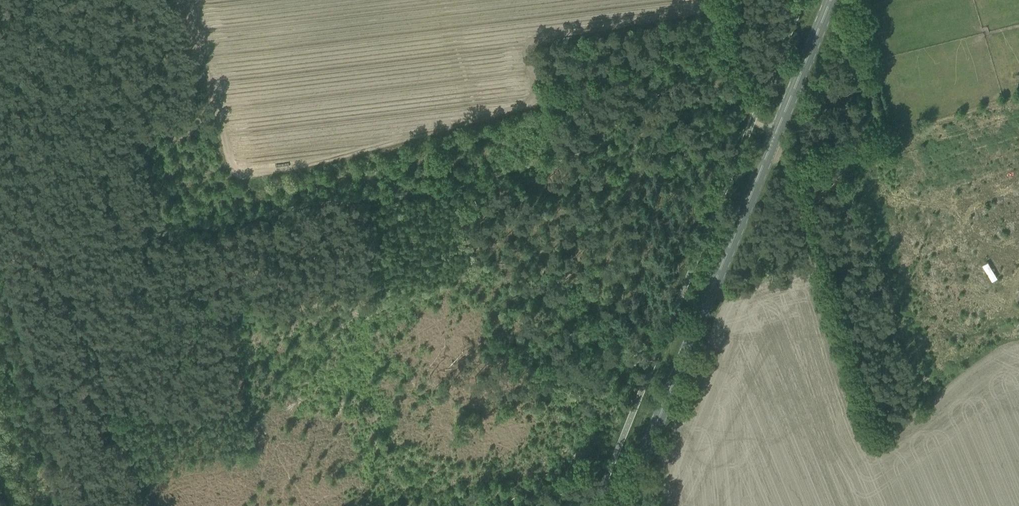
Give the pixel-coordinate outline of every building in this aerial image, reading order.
[(989,261),(984,264),(993,280),(998,277),(989,261)]
